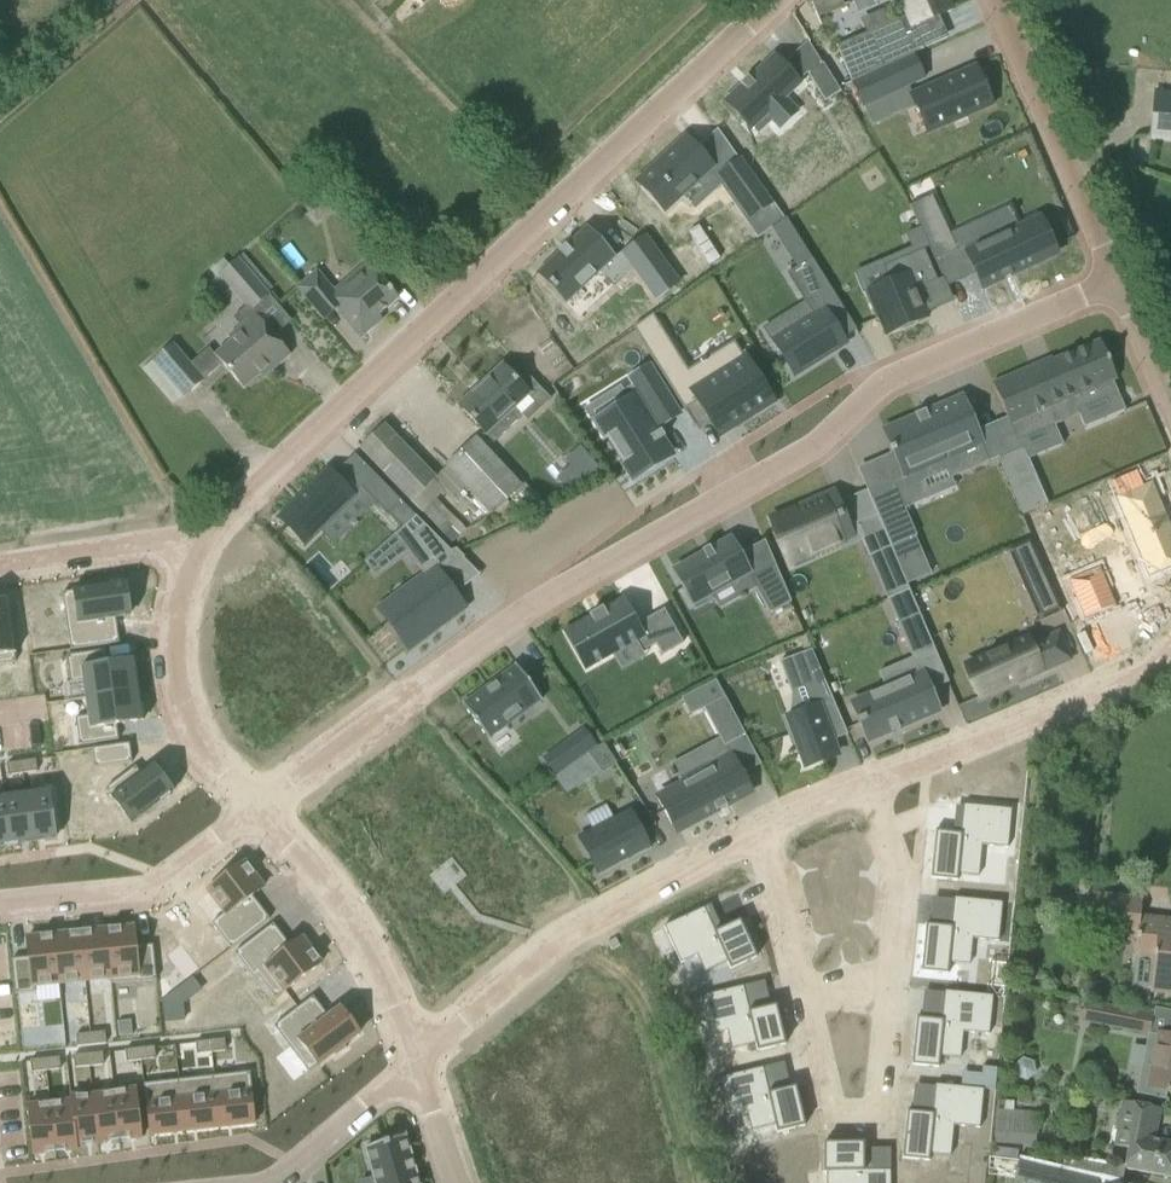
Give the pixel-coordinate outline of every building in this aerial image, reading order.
[(813,2),(819,17),(826,15),(820,0),(819,0),(813,2)] [(836,46),(852,82),(923,49),(913,25),(952,9),(948,0),(901,0),(900,1),(901,4),(902,3),(907,16),(836,46)] [(913,54),(852,82),(863,107),(924,78),(913,54)] [(742,87),(725,102),(736,114),(743,122),(756,110),(762,118),(766,114),(779,127),(796,112),(783,98),(799,83),(774,56),(749,80),(747,78),(746,79),(748,81),(743,86),(741,84),(740,85),(742,87)] [(976,65),(910,93),(926,132),(992,103),(976,65)] [(1170,140),(1170,93),(1154,92),(1150,138),(1170,140)] [(664,160),(639,184),(665,212),(713,168),(684,137),(662,158),(664,160)] [(741,161),(720,176),(749,217),(770,202),(741,161)] [(932,196),(909,206),(935,261),(936,260),(957,251),(932,196)] [(1014,223),(963,247),(982,288),(1057,254),(1040,219),(1017,229),(1014,223)] [(589,233),(540,277),(567,305),(602,273),(616,288),(635,271),(657,301),(678,286),(645,239),(623,254),(624,255),(615,261),(589,233)] [(887,276),(861,286),(872,312),(875,310),(883,329),(920,313),(909,285),(931,276),(918,245),(880,260),(887,276)] [(816,315),(773,342),(794,376),(845,344),(831,322),(845,313),(812,259),(789,273),(816,315)] [(237,260),(219,276),(251,312),(269,296),(237,260)] [(316,272),(297,288),(308,302),(319,314),(320,313),(331,304),(360,338),(372,328),(368,324),(398,298),(382,280),(368,263),(334,292),(316,272)] [(231,341),(214,356),(227,371),(243,389),(269,367),(272,371),(290,355),(274,337),(255,314),(228,338),(231,341)] [(652,314),(633,328),(685,412),(686,411),(685,410),(698,402),(708,418),(718,434),(720,438),(721,437),(721,436),(733,428),(734,429),(735,428),(734,426),(750,415),(752,418),(753,417),(752,416),(772,403),(773,405),(774,404),(744,356),(743,357),(734,341),(687,370),(653,315),(652,314)] [(1031,367),(992,383),(1017,442),(1079,415),(1077,411),(1118,394),(1112,381),(1116,380),(1100,341),(1053,361),(1052,361),(1032,370),(1031,367)] [(173,345),(152,361),(184,398),(204,381),(173,345)] [(502,366),(459,406),(475,424),(493,443),(522,416),(514,407),(537,386),(518,365),(509,373),(502,366)] [(640,396),(596,422),(632,479),(671,455),(654,428),(658,425),(659,427),(679,414),(649,367),(630,379),(640,396)] [(886,429),(884,430),(892,449),(889,450),(890,454),(891,454),(906,489),(948,471),(951,479),(989,462),(961,397),(925,412),(925,411),(923,411),(924,413),(916,416),(916,414),(914,415),(917,421),(888,434),(886,429)] [(384,426),(360,449),(377,467),(410,501),(435,478),(401,443),(384,426)] [(476,439),(447,467),(491,515),(520,487),(476,439)] [(569,456),(580,469),(561,485),(569,494),(598,469),(580,447),(569,456)] [(1022,448),(997,459),(1022,515),(1047,504),(1022,448)] [(1121,478),(1127,494),(1126,494),(1160,573),(1170,568),(1170,500),(1162,479),(1153,483),(1146,467),(1121,478)] [(327,468),(277,516),(306,546),(355,497),(327,468)] [(375,475),(361,488),(388,516),(389,514),(402,528),(415,516),(402,502),(375,475)] [(870,495),(869,495),(877,514),(891,547),(916,536),(905,509),(895,486),(870,496),(870,495)] [(800,508),(772,520),(790,563),(851,537),(833,497),(801,511),(800,508)] [(877,515),(855,524),(869,557),(891,547),(877,515)] [(433,587),(387,621),(408,648),(463,606),(454,595),(440,575),(464,557),(456,549),(453,551),(451,552),(415,516),(402,528),(394,535),(422,573),(433,587)] [(703,554),(675,570),(683,585),(681,586),(696,612),(715,601),(711,594),(748,573),(729,539),(710,550),(709,547),(708,548),(709,551),(704,553),(703,551),(701,552),(703,554)] [(775,565),(749,579),(769,614),(791,602),(775,565)] [(1111,565),(1080,578),(1097,617),(1128,604),(1111,565)] [(1045,574),(1022,584),(1037,617),(1060,607),(1045,574)] [(109,586),(62,593),(70,650),(119,643),(115,617),(129,615),(127,600),(131,599),(129,586),(125,586),(125,584),(121,585),(121,582),(119,582),(120,583),(110,585),(110,584),(109,584),(109,586)] [(15,662),(6,602),(3,602),(3,601),(1,601),(1,602),(0,603),(0,664),(15,662)] [(589,619),(567,632),(587,668),(610,655),(607,650),(622,641),(625,646),(633,642),(639,653),(654,644),(660,655),(681,643),(662,610),(635,625),(620,601),(602,611),(599,606),(597,606),(597,607),(588,613),(587,612),(586,613),(589,619)] [(919,614),(897,624),(915,665),(937,656),(919,614)] [(1022,641),(967,665),(981,696),(1024,677),(1026,681),(1054,669),(1073,660),(1060,632),(1041,641),(1035,644),(1026,648),(1022,641)] [(811,650),(780,662),(791,694),(803,689),(811,710),(787,718),(805,766),(837,754),(823,718),(838,713),(811,650)] [(105,651),(66,656),(70,683),(84,681),(86,698),(137,690),(136,677),(134,665),(133,662),(107,665),(105,651)] [(516,666),(462,705),(488,740),(541,700),(516,666)] [(921,673),(852,703),(859,719),(856,720),(858,725),(861,724),(869,742),(891,733),(891,734),(892,733),(892,732),(898,730),(898,731),(899,730),(899,729),(938,713),(921,673)] [(716,681),(699,690),(707,706),(724,697),(716,681)] [(89,716),(75,718),(79,745),(118,740),(116,725),(142,721),(141,718),(144,718),(142,706),(140,706),(137,690),(86,698),(89,716)] [(707,706),(703,708),(719,738),(724,747),(745,735),(724,697),(707,706)] [(584,729),(570,740),(582,757),(597,746),(584,729)] [(582,757),(575,762),(584,773),(596,765),(602,773),(616,763),(601,743),(597,746),(582,757)] [(129,744),(92,749),(95,768),(131,763),(129,744)] [(682,785),(659,797),(677,831),(715,811),(716,812),(717,811),(717,810),(725,806),(725,807),(726,806),(726,805),(749,793),(740,775),(731,759),(728,752),(679,778),(682,785)] [(35,760),(21,762),(22,774),(37,772),(35,760)] [(21,762),(6,764),(8,776),(22,774),(21,762)] [(135,767),(105,790),(130,823),(159,801),(161,803),(162,802),(161,802),(169,796),(169,797),(170,796),(169,794),(172,792),(170,790),(173,788),(165,777),(162,780),(153,767),(141,776),(135,767)] [(48,790),(26,794),(33,841),(55,838),(48,790)] [(26,794),(4,797),(11,847),(18,846),(17,844),(33,841),(26,794)] [(0,797),(0,846),(4,846),(4,848),(11,847),(4,797),(0,797)] [(935,831),(930,878),(957,881),(958,875),(978,877),(982,846),(1008,848),(1011,809),(963,805),(960,833),(935,831)] [(630,811),(579,838),(598,874),(649,847),(630,811)] [(220,881),(207,891),(225,913),(211,923),(230,949),(269,919),(251,896),(263,887),(253,875),(254,874),(253,873),(252,874),(247,867),(248,866),(247,865),(246,865),(244,863),(231,872),(229,869),(218,877),(220,881)] [(925,924),(921,972),(948,974),(949,963),(970,965),(972,939),(998,941),(1002,902),(953,898),(951,927),(925,924)] [(1135,941),(1133,959),(1153,961),(1150,992),(1170,995),(1170,919),(1138,916),(1139,905),(1087,900),(1083,936),(1135,941)] [(704,908),(663,926),(680,963),(697,956),(704,972),(727,962),(730,969),(756,957),(739,921),(715,932),(704,908)] [(272,924),(234,953),(253,979),(257,975),(275,998),(320,963),(301,938),(290,947),(272,924)] [(133,927),(106,930),(111,978),(109,978),(110,984),(135,981),(135,982),(156,980),(152,946),(135,947),(133,927)] [(106,930),(80,932),(85,980),(109,978),(111,978),(106,930)] [(80,932),(54,935),(59,983),(85,980),(80,932)] [(29,957),(11,959),(15,994),(36,992),(35,985),(59,983),(54,935),(27,938),(29,957)] [(743,986),(700,996),(709,1036),(727,1032),(731,1050),(755,1044),(757,1051),(785,1044),(776,1006),(749,1012),(743,986)] [(916,1017),(912,1065),(938,1068),(940,1057),(960,1059),(963,1032),(989,1035),(993,996),(944,991),(941,1020),(916,1017)] [(312,997),(273,1026),(308,1072),(333,1054),(335,1057),(346,1049),(343,1046),(359,1034),(340,1009),(328,1017),(312,997)] [(1108,1026),(1148,1034),(1151,1015),(1111,1007),(1108,1026)] [(130,1021),(117,1022),(119,1036),(132,1034),(130,1021)] [(104,1032),(90,1034),(91,1045),(106,1043),(104,1032)] [(90,1034),(75,1035),(77,1047),(91,1045),(90,1034)] [(1164,1089),(1170,1090),(1170,1038),(1159,1035),(1149,1086),(1164,1089)] [(224,1039),(210,1041),(211,1053),(225,1051),(224,1039)] [(210,1041),(195,1043),(196,1054),(211,1053),(210,1041)] [(154,1047),(139,1049),(140,1060),(155,1059),(154,1047)] [(139,1049),(125,1050),(126,1062),(140,1060),(139,1049)] [(102,1053),(88,1054),(89,1066),(103,1064),(102,1053)] [(88,1054),(73,1056),(74,1067),(89,1066),(88,1054)] [(59,1058),(44,1059),(46,1071),(60,1069),(59,1058)] [(44,1059),(30,1061),(31,1072),(46,1071),(44,1059)] [(1022,1059),(1014,1066),(1016,1076),(1026,1079),(1033,1072),(1032,1063),(1022,1059)] [(762,1067),(719,1078),(729,1117),(747,1113),(751,1131),(775,1125),(777,1133),(804,1126),(795,1087),(769,1093),(762,1067)] [(982,1067),(980,1089),(983,1089),(994,1090),(997,1069),(982,1067)] [(249,1072),(213,1076),(219,1127),(255,1123),(249,1072)] [(213,1076),(179,1080),(185,1131),(219,1127),(213,1076)] [(179,1080),(143,1084),(149,1135),(185,1131),(179,1080)] [(907,1111),(902,1159),(929,1161),(930,1150),(951,1152),(953,1126),(979,1128),(983,1089),(980,1089),(934,1084),(932,1113),(907,1111)] [(136,1089),(114,1092),(119,1140),(142,1137),(136,1089)] [(114,1092),(92,1094),(97,1142),(119,1140),(114,1092)] [(92,1094),(69,1097),(70,1102),(71,1101),(76,1145),(77,1145),(97,1142),(92,1094)] [(70,1102),(49,1104),(55,1152),(77,1149),(77,1145),(76,1145),(71,1101),(70,1102)] [(1148,1173),(1170,1178),(1170,1143),(1154,1140),(1160,1109),(1123,1102),(1115,1145),(1129,1148),(1125,1169),(1148,1173)] [(49,1104),(27,1106),(32,1154),(55,1152),(49,1104)] [(994,1139),(1035,1144),(1039,1115),(997,1110),(994,1139)] [(404,1135),(365,1147),(375,1182),(418,1182),(404,1135)] [(823,1144),(823,1172),(826,1172),(827,1182),(890,1182),(890,1170),(863,1170),(863,1143),(823,1144)] [(1014,1181),(1021,1182),(1123,1182),(1123,1181),(1098,1175),(1019,1157),(1014,1181)]
